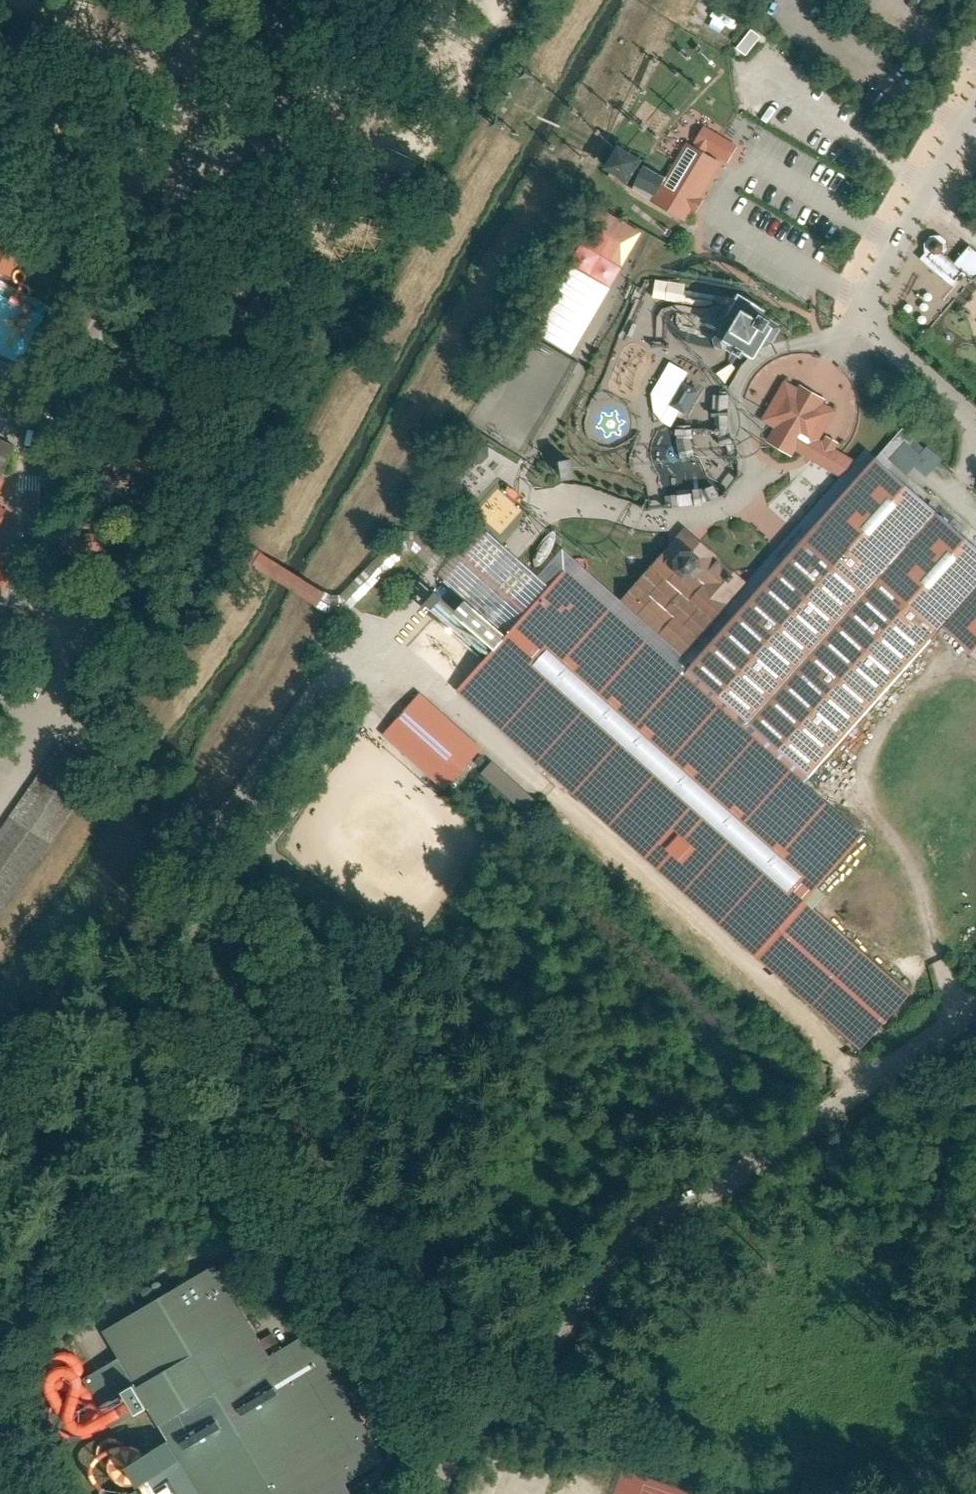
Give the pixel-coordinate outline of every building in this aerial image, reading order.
[(668,129),(651,159),(647,156),(624,141),(608,165),(604,170),(631,188),(670,212),(706,152),(668,129)] [(577,266),(610,286),(642,233),(608,213),(577,266)] [(969,247),(956,262),(943,252),(945,247),(946,237),(941,233),(930,234),(925,243),(926,253),(923,258),(956,284),(964,274),(973,281),(975,277),(975,253),(969,247)] [(29,244),(4,236),(0,248),(0,268),(19,274),(29,244)] [(539,332),(574,351),(610,286),(577,266),(539,332)] [(662,277),(660,294),(732,302),(734,286),(662,277)] [(650,409),(678,424),(686,410),(693,414),(706,389),(689,380),(694,371),(675,360),(650,409)] [(788,380),(776,373),(755,408),(769,416),(758,435),(771,443),(786,451),(791,444),(811,455),(836,471),(848,452),(823,437),(812,431),(828,403),(816,396),(820,388),(806,380),(792,372),(788,380)] [(695,456),(694,429),(682,430),(684,457),(695,456)] [(2,531),(15,504),(1,497),(25,444),(0,433),(0,530),(2,531)] [(569,459),(558,461),(560,470),(562,479),(572,477),(571,469),(569,459)] [(802,801),(948,637),(975,662),(975,551),(880,465),(805,548),(761,597),(685,530),(620,604),(563,554),(555,562),(511,523),(494,542),(486,535),(432,595),(499,654),(459,698),(854,1048),(892,1005),(789,914),(851,844),(802,801)] [(20,552),(0,544),(0,596),(20,552)] [(481,751),(413,691),(380,729),(448,788),(481,751)] [(58,754),(0,836),(0,924),(100,784),(58,754)] [(497,761),(487,773),(527,807),(537,796),(497,761)] [(335,1475),(369,1455),(298,1330),(251,1357),(200,1266),(91,1328),(109,1358),(69,1381),(97,1429),(132,1409),(156,1451),(109,1472),(120,1493),(346,1493),(335,1475)]
